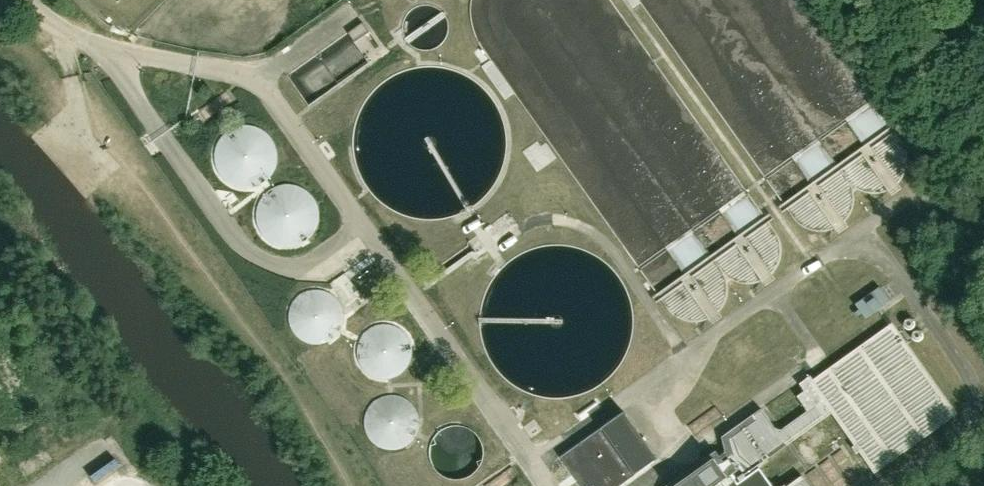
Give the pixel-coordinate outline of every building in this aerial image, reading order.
[(369,31),(363,22),(348,33),(368,62),(378,55),(364,34),(369,31)] [(326,59),(298,77),(313,101),(342,82),(326,59)] [(794,191),(781,200),(782,208),(788,218),(796,227),(806,231),(819,233),(833,229),(843,219),(848,208),(851,195),(854,195),(865,196),(877,196),(888,191),(895,187),(901,179),(903,170),(903,158),(899,149),(893,138),(885,129),(874,136),(861,145),(847,155),(834,164),(820,173),(807,183),(794,191)] [(671,280),(658,289),(659,297),(665,307),(674,316),(683,319),(696,322),(710,317),(721,307),(725,296),(728,283),(731,283),(742,283),(754,283),(765,278),(771,275),(777,266),(780,257),(779,245),(775,236),(769,225),(761,216),(750,224),(737,233),(723,243),(711,252),(697,262),(683,271),(671,280)] [(866,318),(891,301),(881,286),(856,304),(860,309),(855,312),(858,317),(863,313),(866,318)] [(892,322),(813,379),(810,375),(798,382),(803,390),(796,395),(807,409),(782,428),(776,428),(762,408),(722,436),(726,450),(676,485),(777,485),(761,464),(787,444),(831,413),(853,444),(851,446),(856,454),(859,452),(874,474),(958,413),(892,322)] [(635,475),(658,459),(625,412),(602,428),(562,456),(583,485),(618,485),(635,475)] [(86,466),(94,485),(154,485),(144,461),(123,469),(117,454),(86,466)] [(802,475),(786,485),(810,485),(802,475)]
